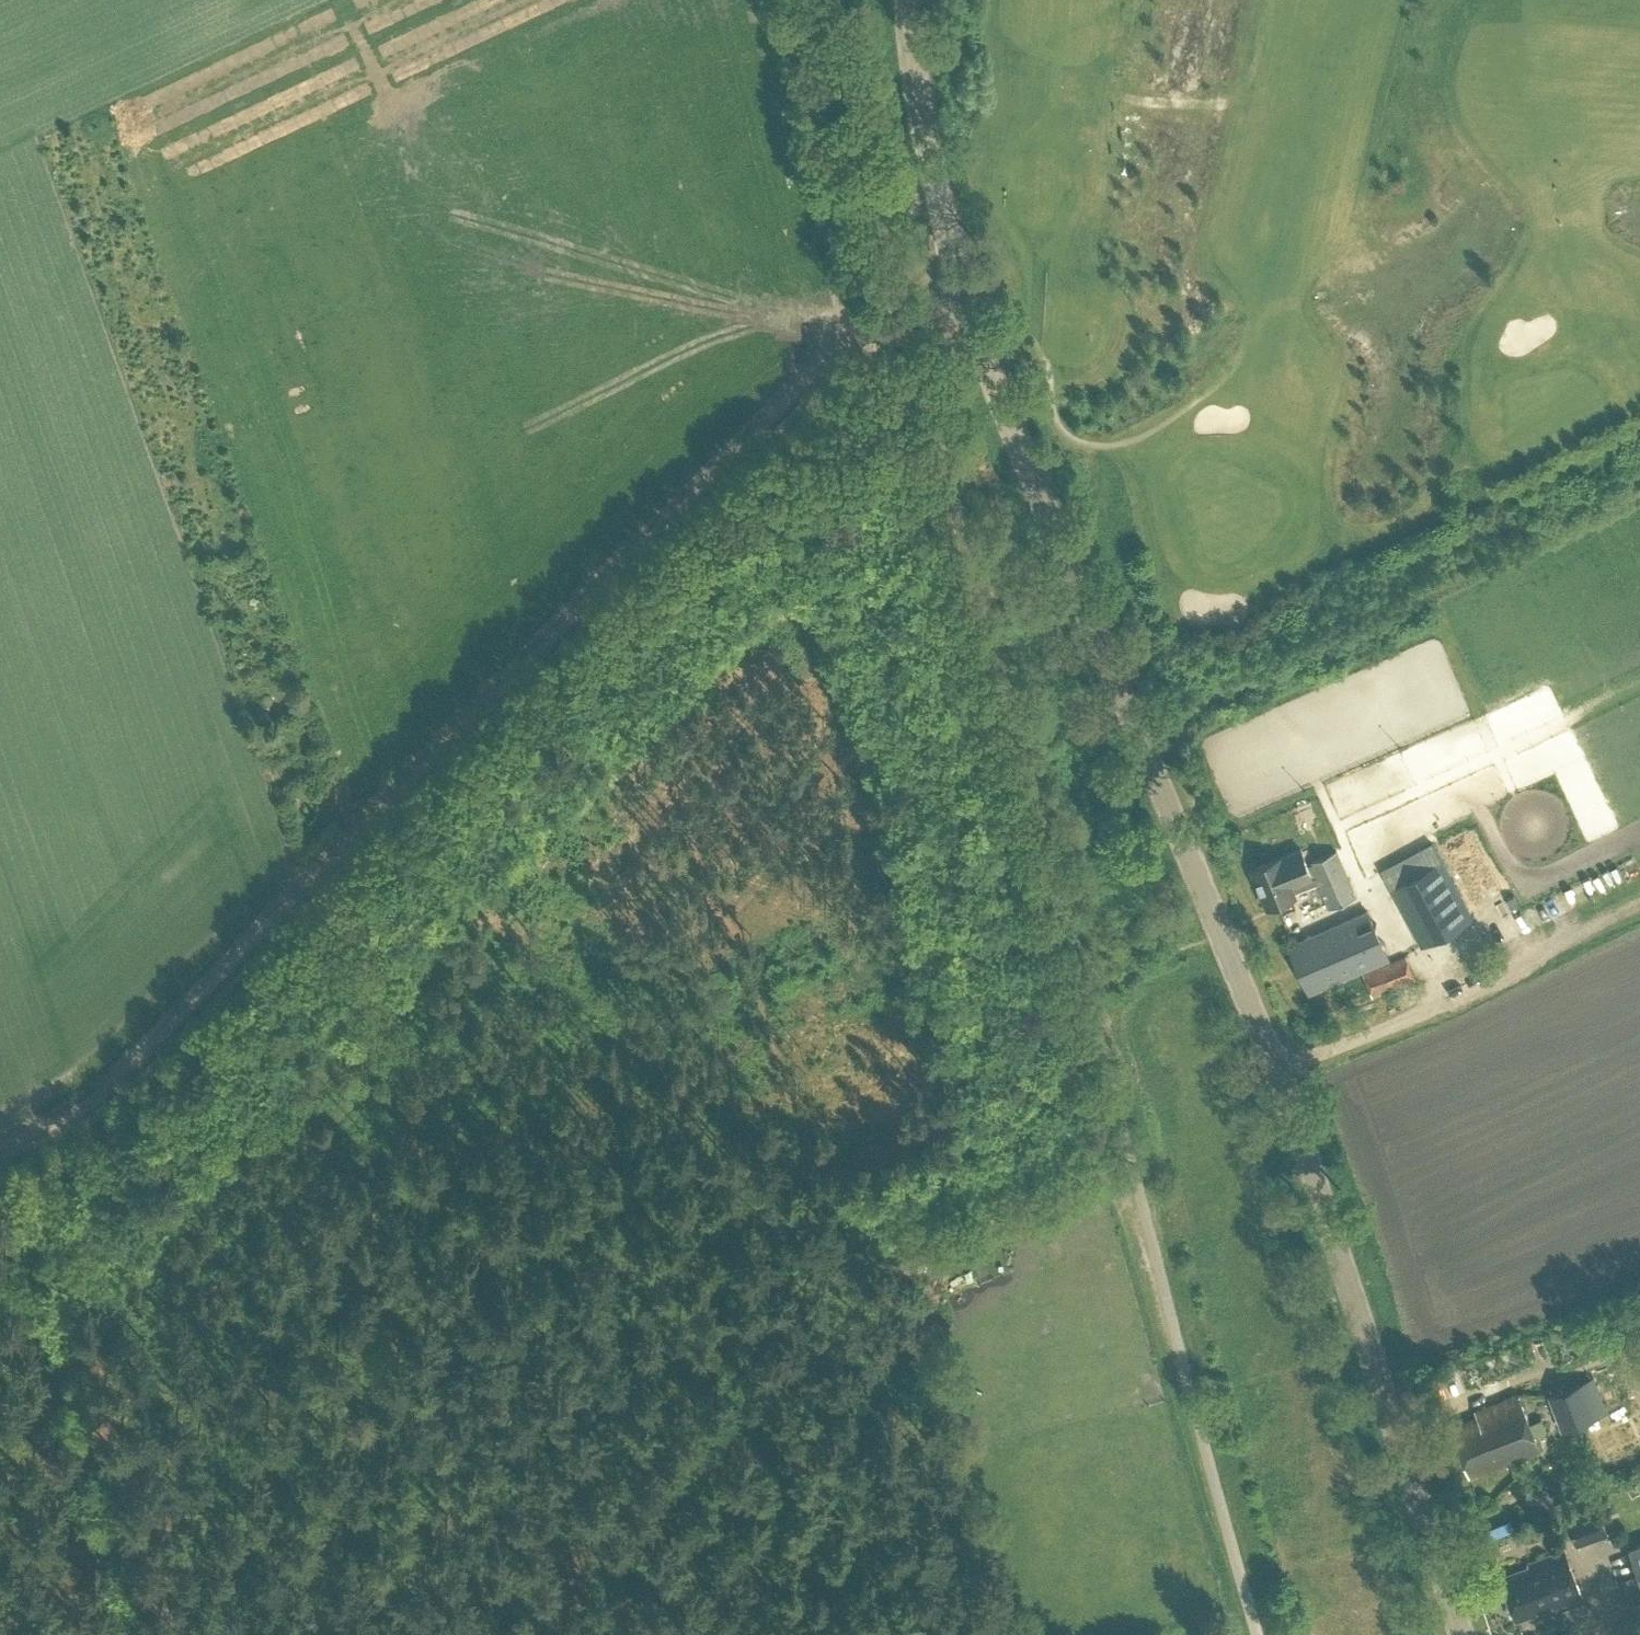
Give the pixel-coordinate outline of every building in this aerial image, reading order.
[(1394,861),(1404,879),(1389,887),(1420,946),(1474,917),(1433,840),(1394,861)] [(1293,890),(1318,880),(1329,908),(1356,896),(1338,850),(1308,862),(1300,843),(1248,864),(1265,906),(1295,894),(1293,890)] [(1368,909),(1289,944),(1309,991),(1389,957),(1368,909)] [(1406,954),(1363,972),(1372,995),(1415,977),(1406,954)] [(1595,1377),(1547,1395),(1561,1431),(1608,1412),(1604,1402),(1611,1399),(1606,1388),(1600,1391),(1595,1377)] [(1450,1426),(1469,1475),(1540,1448),(1518,1392),(1474,1409),(1477,1415),(1450,1426)] [(1568,1519),(1577,1544),(1608,1532),(1598,1507),(1568,1519)] [(1639,1576),(1639,1543),(1629,1547),(1639,1576)] [(1565,1548),(1528,1561),(1529,1565),(1500,1575),(1516,1619),(1583,1596),(1565,1548)]
